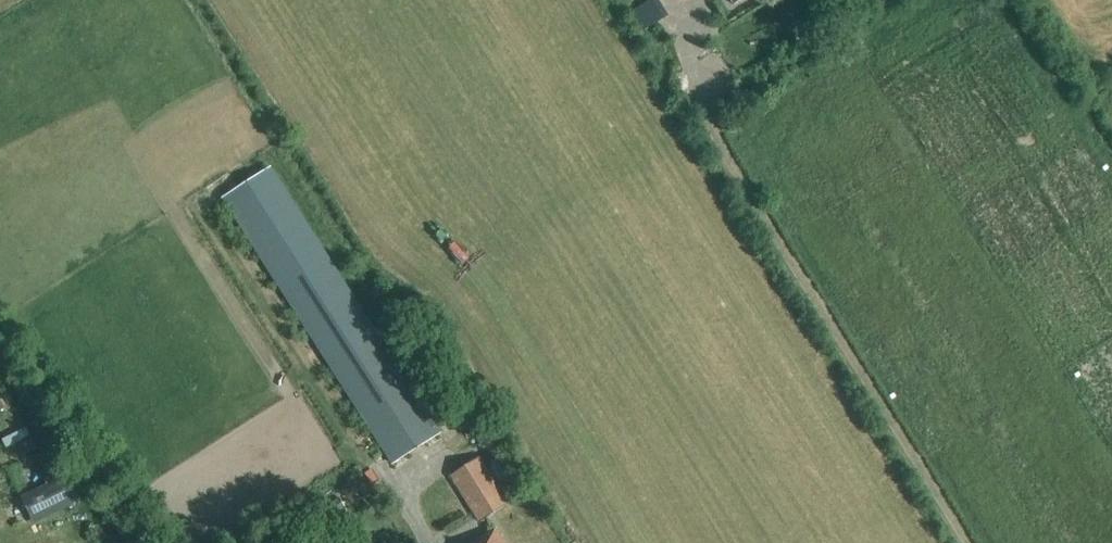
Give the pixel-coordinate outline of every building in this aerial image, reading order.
[(652,1),(631,14),(642,33),(664,20),(662,17),(659,12),(652,1)] [(392,465),(439,435),(434,428),(457,414),(433,376),(411,391),(270,169),(223,199),(392,465)] [(450,476),(478,523),(509,504),(481,457),(450,476)] [(34,524),(72,507),(59,479),(21,497),(34,524)] [(497,530),(475,542),(504,542),(497,530)]
